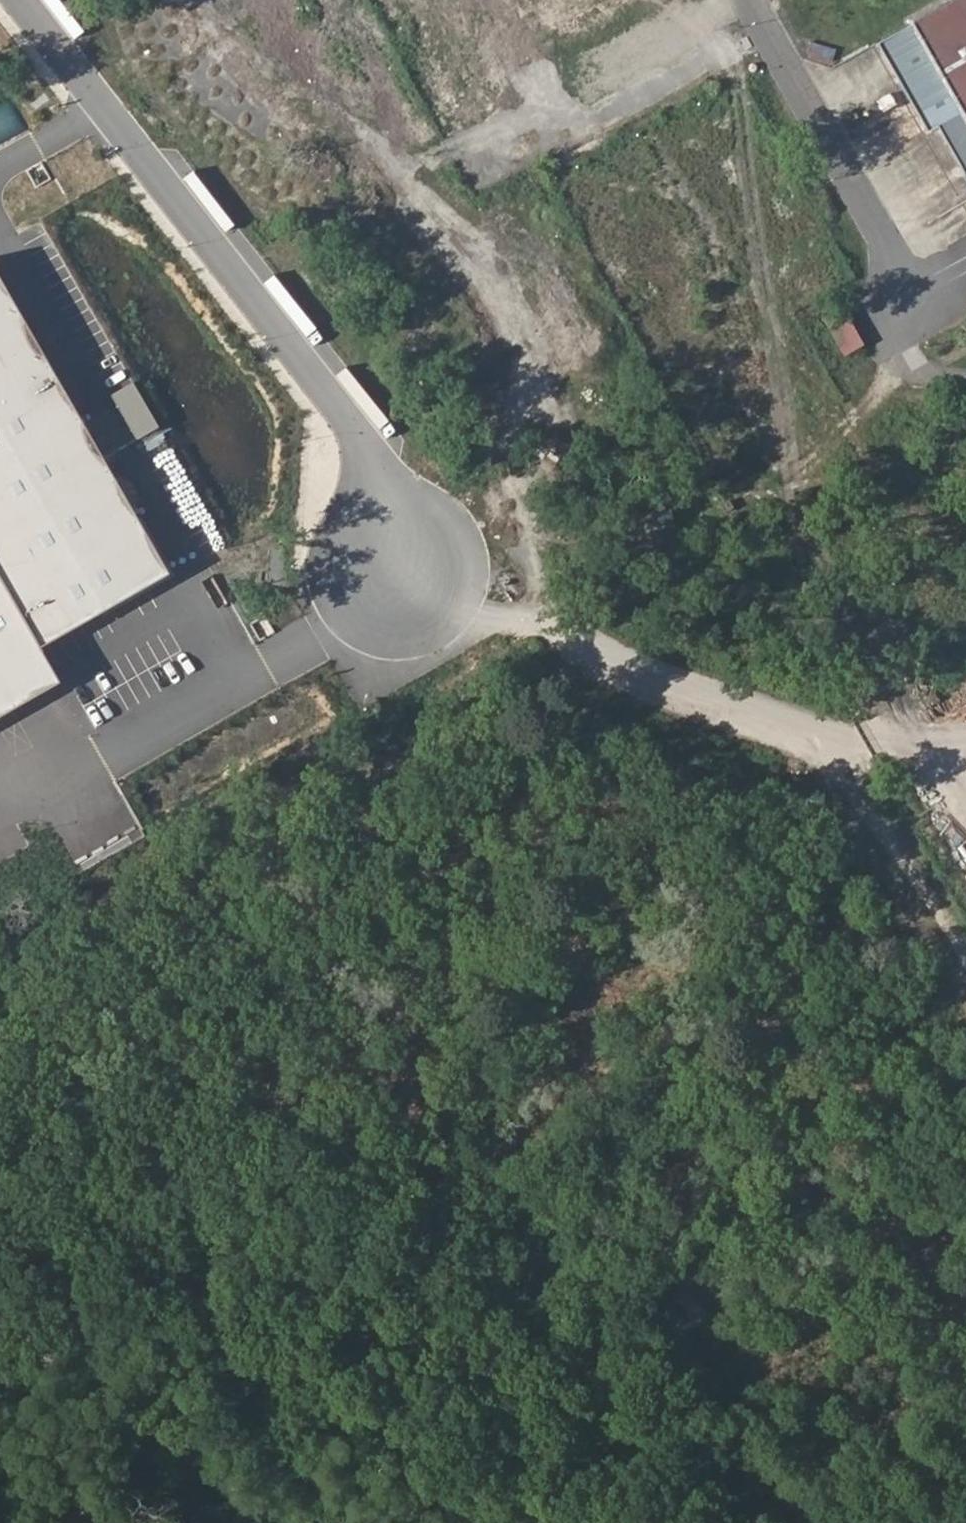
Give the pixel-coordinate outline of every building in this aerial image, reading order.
[(879,44),(965,197),(965,0),(957,0),(879,44)] [(0,110),(0,144),(30,129),(16,102),(0,110)] [(0,286),(0,705),(52,674),(37,650),(170,570),(0,286)] [(136,379),(114,391),(138,436),(160,424),(136,379)]
